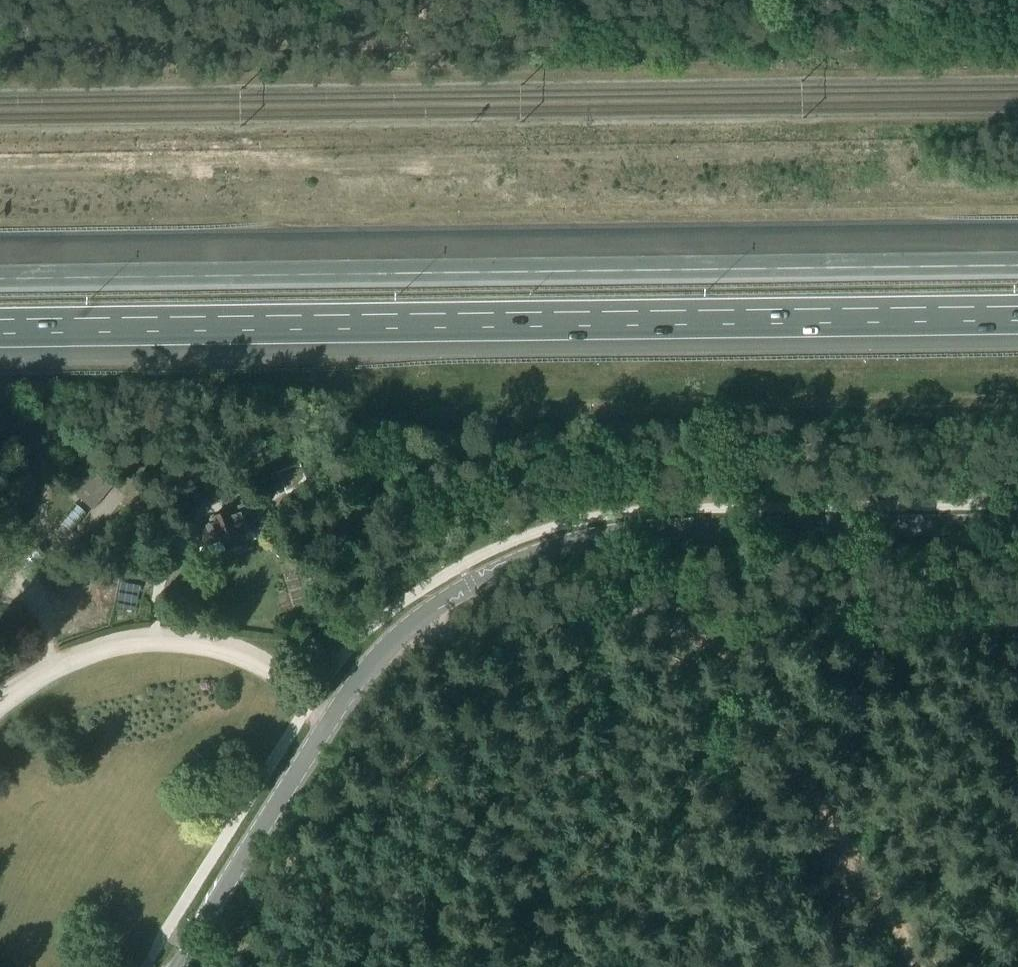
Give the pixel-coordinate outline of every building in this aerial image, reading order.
[(287,494),(310,485),(301,463),(278,472),(287,494)] [(95,510),(114,486),(89,467),(70,490),(95,510)] [(197,506),(225,495),(221,485),(193,496),(197,506)] [(234,516),(231,509),(212,517),(215,523),(199,529),(206,546),(221,540),(223,544),(242,537),(240,533),(256,527),(249,510),(234,516)] [(398,547),(406,544),(403,537),(395,541),(398,547)]
